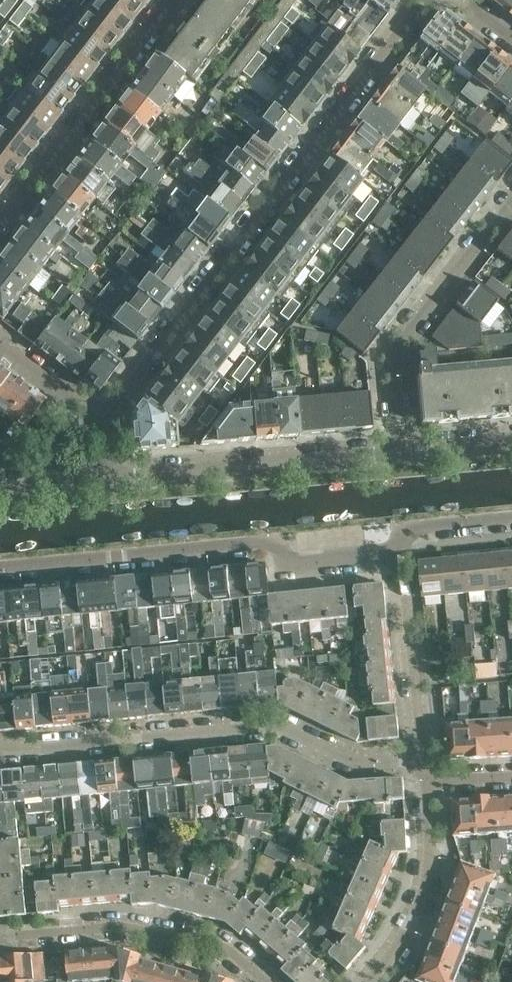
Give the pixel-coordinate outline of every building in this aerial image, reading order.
[(4,3),(12,9),(19,0),(6,0),(4,3)] [(86,11),(118,36),(132,19),(106,0),(85,0),(80,7),(86,11)] [(132,19),(144,2),(141,0),(106,0),(132,19)] [(198,5),(234,32),(258,0),(202,0),(198,5)] [(327,25),(341,36),(369,0),(346,0),(327,25)] [(341,36),(360,50),(388,14),(398,0),(370,0),(355,18),(341,36)] [(501,5),(511,13),(511,0),(505,0),(501,5)] [(24,1),(16,10),(25,16),(32,7),(24,1)] [(283,17),(290,8),(281,1),(274,9),(283,17)] [(0,8),(0,15),(5,19),(12,9),(4,3),(0,8)] [(323,4),(318,11),(330,20),(335,13),(323,4)] [(198,5),(159,56),(187,78),(194,84),(234,32),(198,5)] [(291,8),(283,18),(291,24),(298,15),(291,8)] [(280,21),(283,17),(274,9),(267,18),(277,25),(280,21)] [(16,10),(9,20),(17,26),(25,16),(16,10)] [(74,27),(107,51),(118,36),(86,11),(74,27)] [(439,14),(421,39),(424,41),(424,42),(429,45),(420,57),(421,59),(415,66),(405,58),(397,68),(415,82),(428,64),(438,52),(438,53),(459,24),(445,13),(439,13),(439,14)] [(270,34),(277,25),(267,18),(261,27),(270,34)] [(54,40),(61,44),(93,69),(107,51),(74,27),(68,22),(54,40)] [(310,38),(347,66),(360,50),(341,36),(322,22),(310,38)] [(280,23),(272,32),(280,38),(288,29),(280,23)] [(459,24),(438,53),(455,65),(476,37),(459,24)] [(263,43),(270,34),(261,27),(254,36),(263,43)] [(0,32),(0,44),(2,46),(10,36),(1,30),(0,32)] [(272,32),(265,42),(273,48),(280,38),(272,32)] [(257,52),(263,43),(254,36),(247,44),(257,52)] [(476,37),(455,65),(472,79),(494,50),(476,37)] [(299,52),(336,81),(347,66),(310,38),(299,52)] [(61,44),(49,59),(82,84),(93,69),(61,44)] [(257,52),(247,44),(241,53),(250,60),(257,52)] [(494,50),(472,79),(482,86),(459,115),(466,121),(490,92),(511,63),(494,50)] [(287,67),(324,96),(336,81),(299,52),(287,67)] [(243,69),(250,60),(241,53),(234,62),(243,69)] [(257,53),(249,62),(257,68),(264,59),(257,53)] [(157,54),(144,72),(174,96),(187,78),(159,56),(157,54)] [(38,74),(71,98),(82,84),(49,59),(38,74)] [(237,78),(243,69),(234,62),(227,70),(237,78)] [(249,62),(242,72),(250,78),(257,68),(249,62)] [(490,92),(507,105),(511,99),(511,64),(511,63),(490,92)] [(436,72),(428,66),(416,82),(432,94),(439,86),(430,80),(436,72)] [(282,86),(313,110),(324,96),(287,67),(275,82),(282,86)] [(397,68),(384,85),(412,107),(426,90),(415,82),(397,68)] [(31,69),(18,86),(58,116),(71,98),(38,74),(31,69)] [(237,78),(227,70),(220,79),(230,87),(237,78)] [(144,72),(130,89),(161,113),(174,96),(144,72)] [(223,95),(230,87),(220,79),(214,88),(223,95)] [(384,85),(371,103),(399,125),(412,107),(384,85)] [(18,86),(7,101),(46,131),(58,116),(18,86)] [(274,107),(301,127),(313,110),(282,86),(269,103),(274,107)] [(455,98),(439,86),(432,94),(448,107),(455,98)] [(216,104),(221,99),(223,95),(214,88),(207,97),(210,99),(216,104)] [(130,89),(117,105),(147,131),(161,113),(130,89)] [(241,105),(263,123),(288,143),(301,127),(274,107),(268,113),(247,97),(241,105)] [(0,110),(0,124),(32,148),(46,131),(7,101),(0,110)] [(205,121),(214,109),(206,103),(197,115),(205,121)] [(371,103),(358,119),(386,142),(397,151),(404,143),(391,134),(399,125),(371,103)] [(117,105),(103,123),(134,148),(147,131),(117,105)] [(258,130),(251,138),(277,158),(288,143),(263,123),(240,105),(235,112),(258,130)] [(498,118),(480,105),(467,121),(485,135),(498,118)] [(440,129),(446,122),(435,113),(429,120),(440,129)] [(358,119),(345,136),(372,159),(386,142),(358,119)] [(185,131),(192,137),(200,126),(193,120),(185,131)] [(103,123),(90,140),(121,165),(134,148),(103,123)] [(20,165),(32,148),(0,124),(0,149),(20,165)] [(221,138),(240,154),(265,173),(277,158),(251,138),(246,145),(226,130),(221,138)] [(460,137),(452,131),(445,140),(453,146),(460,137)] [(507,139),(498,132),(491,139),(501,147),(507,139)] [(432,139),(425,134),(419,141),(427,147),(432,139)] [(345,136),(330,156),(359,177),(372,159),(345,136)] [(234,161),(228,169),(253,189),(265,173),(240,154),(221,138),(215,145),(234,161)] [(507,139),(501,147),(510,154),(511,152),(511,143),(507,139)] [(90,140),(77,157),(108,182),(121,165),(90,140)] [(453,146),(445,140),(438,149),(446,155),(453,146)] [(470,159),(498,181),(511,163),(511,162),(485,140),(470,159)] [(170,149),(177,155),(182,150),(175,143),(170,149)] [(8,181),(20,165),(0,149),(0,175),(8,181)] [(330,156),(318,171),(349,195),(361,180),(358,178),(359,177),(330,156)] [(77,157),(63,175),(94,200),(108,182),(77,157)] [(199,171),(217,184),(242,204),(253,189),(228,169),(223,176),(201,159),(195,167),(199,171)] [(470,159),(455,178),(483,200),(498,181),(470,159)] [(385,170),(396,177),(401,170),(390,163),(385,170)] [(400,181),(385,170),(378,164),(373,170),(395,188),(400,181)] [(205,199),(230,219),(242,204),(217,184),(199,171),(195,167),(193,165),(187,172),(194,178),(203,185),(197,192),(205,199)] [(431,175),(423,169),(415,178),(423,184),(431,175)] [(318,171),(305,187),(343,216),(356,200),(349,195),(318,171)] [(63,175),(50,192),(81,217),(94,200),(63,175)] [(423,184),(415,178),(408,187),(416,194),(423,184)] [(455,178),(440,197),(468,219),(483,200),(455,178)] [(305,187),(293,203),(331,232),(343,216),(305,187)] [(174,199),(194,214),(219,234),(230,219),(205,199),(200,206),(179,191),(174,199)] [(50,192),(37,209),(68,234),(73,228),(88,241),(98,230),(81,217),(50,192)] [(175,224),(182,230),(207,249),(219,234),(194,214),(170,196),(164,204),(177,213),(171,221),(175,224)] [(370,212),(378,202),(369,196),(362,206),(370,212)] [(440,197),(425,216),(453,238),(468,219),(440,197)] [(293,203),(281,220),(318,249),(331,232),(293,203)] [(387,218),(394,209),(386,203),(379,212),(387,218)] [(362,206),(354,216),(363,222),(370,212),(362,206)] [(37,209),(23,226),(55,251),(62,242),(92,267),(98,258),(68,234),(37,209)] [(379,212),(371,222),(379,228),(387,218),(379,212)] [(425,216),(410,235),(438,257),(453,238),(425,216)] [(281,220),(267,237),(305,266),(318,249),(281,220)] [(171,244),(170,245),(195,264),(207,249),(182,230),(175,224),(169,232),(156,222),(151,229),(171,244)] [(23,226),(9,244),(41,269),(55,251),(23,226)] [(151,254),(159,260),(184,280),(195,264),(170,245),(149,228),(142,235),(157,246),(151,254)] [(347,243),(353,235),(345,228),(338,236),(347,243)] [(497,248),(511,260),(511,229),(497,248)] [(410,235),(395,254),(423,276),(438,257),(410,235)] [(338,236),(332,244),(341,251),(347,243),(338,236)] [(267,237),(255,253),(293,282),(305,266),(267,237)] [(360,259),(368,249),(360,243),(352,252),(360,259)] [(0,256),(0,264),(28,286),(41,269),(9,244),(0,256)] [(131,251),(125,258),(172,295),(184,280),(159,260),(151,254),(145,262),(143,261),(131,251)] [(352,252),(345,262),(353,268),(360,259),(352,252)] [(243,269),(274,293),(281,298),(293,282),(255,253),(243,269)] [(395,254),(380,273),(408,295),(423,276),(395,254)] [(141,283),(136,290),(161,310),(172,295),(125,258),(120,266),(141,283)] [(15,303),(28,286),(0,264),(0,291),(15,303)] [(325,273),(317,267),(313,272),(321,278),(325,273)] [(92,269),(87,275),(96,283),(101,277),(92,269)] [(243,269),(231,284),(263,308),(274,293),(243,269)] [(321,278),(313,272),(310,277),(318,283),(321,278)] [(380,273),(365,292),(393,314),(408,295),(380,273)] [(94,281),(87,275),(80,284),(87,290),(94,281)] [(111,283),(105,290),(149,325),(161,310),(136,290),(134,289),(123,281),(117,288),(111,283)] [(331,297),(338,287),(330,281),(323,290),(331,297)] [(498,300),(474,281),(456,304),(480,323),(498,300)] [(502,288),(493,281),(487,288),(496,296),(502,288)] [(231,284),(219,299),(257,329),(269,313),(263,308),(231,284)] [(63,287),(53,300),(62,308),(72,294),(63,287)] [(511,295),(502,288),(496,296),(505,303),(511,295)] [(98,310),(112,321),(137,340),(149,325),(105,290),(99,298),(104,303),(98,310)] [(323,290),(316,300),(324,306),(331,297),(323,290)] [(0,291),(0,317),(2,319),(4,315),(5,316),(15,303),(0,291)] [(365,292),(350,311),(378,333),(393,314),(365,292)] [(299,305),(291,298),(285,306),(294,313),(299,305)] [(207,315),(239,340),(245,345),(257,329),(219,299),(207,315)] [(80,317),(88,307),(80,301),(72,311),(80,317)] [(23,323),(31,312),(20,305),(12,316),(22,324),(23,323)] [(294,313),(285,306),(279,314),(288,320),(294,313)] [(453,318),(458,311),(453,307),(448,314),(453,318)] [(48,326),(34,344),(50,356),(71,329),(80,317),(72,311),(63,323),(55,317),(48,326)] [(378,333),(350,311),(336,330),(363,352),(378,333)] [(458,322),(463,314),(458,311),(453,318),(458,322)] [(26,325),(20,333),(34,344),(48,326),(40,320),(31,312),(23,323),(26,325)] [(54,317),(47,312),(41,320),(48,325),(54,317)] [(462,325),(468,318),(463,314),(458,322),(462,325)] [(207,315),(204,318),(194,331),(226,356),(239,340),(207,315)] [(71,329),(50,356),(66,367),(86,340),(79,335),(88,323),(80,317),(71,329)] [(86,340),(66,367),(82,379),(120,328),(105,317),(101,322),(109,328),(95,347),(86,340)] [(475,324),(471,320),(468,318),(462,325),(466,328),(475,324)] [(444,330),(449,322),(444,319),(439,326),(444,330)] [(449,333),(454,326),(449,322),(444,330),(449,333)] [(476,335),(476,330),(475,324),(466,328),(467,336),(476,335)] [(449,333),(444,330),(439,326),(435,331),(443,336),(447,339),(451,335),(449,333)] [(461,331),(454,326),(449,333),(451,335),(452,336),(461,331)] [(501,327),(493,328),(494,345),(502,344),(501,327)] [(509,327),(501,327),(502,344),(510,343),(509,327)] [(120,328),(82,379),(99,391),(119,365),(110,358),(120,346),(117,344),(119,340),(130,350),(137,340),(120,328)] [(277,335),(268,328),(262,336),(270,343),(277,335)] [(493,328),(485,329),(486,345),(494,345),(493,328)] [(485,329),(476,330),(476,335),(477,341),(477,346),(486,345),(485,329)] [(305,330),(303,340),(327,345),(329,335),(305,330)] [(194,331),(182,348),(214,372),(226,356),(194,331)] [(443,336),(435,331),(432,335),(436,339),(439,341),(443,336)] [(462,341),(461,331),(452,336),(453,342),(462,341)] [(453,348),(453,342),(452,336),(451,335),(447,339),(443,344),(449,349),(453,348)] [(270,343),(262,336),(256,344),(264,351),(270,343)] [(346,346),(340,353),(350,361),(356,353),(346,346)] [(417,376),(422,424),(511,416),(511,361),(435,368),(434,356),(434,355),(434,353),(434,351),(434,350),(433,348),(431,347),(430,347),(427,346),(425,347),(423,349),(422,351),(422,353),(418,349),(417,352),(416,355),(415,360),(414,364),(415,369),(416,373),(417,376)] [(169,364),(201,388),(208,393),(220,377),(214,372),(182,348),(169,364)] [(255,363),(246,357),(239,367),(247,373),(255,363)] [(169,364),(157,380),(189,405),(201,388),(169,364)] [(247,373),(239,367),(231,377),(240,383),(247,373)] [(270,367),(273,401),(277,437),(299,435),(299,433),(296,399),(294,388),(281,390),(278,367),(270,367)] [(10,375),(0,368),(0,388),(10,375)] [(0,388),(0,412),(5,415),(26,387),(10,375),(0,388)] [(259,377),(250,377),(251,395),(259,395),(259,377)] [(157,380),(142,399),(166,416),(176,422),(182,427),(195,410),(189,405),(157,380)] [(226,383),(223,388),(231,394),(235,389),(226,383)] [(5,415),(14,422),(0,442),(0,456),(1,457),(22,428),(43,399),(26,387),(5,415)] [(369,391),(344,393),(348,429),(372,426),(369,391)] [(344,393),(320,396),(323,431),(348,429),(344,393)] [(295,398),(296,399),(299,433),(323,431),(320,396),(295,398)] [(130,415),(133,451),(169,448),(169,447),(178,446),(176,422),(166,416),(142,399),(130,415)] [(273,401),(252,403),(256,440),(277,438),(277,437),(273,401)] [(256,440),(252,403),(228,405),(200,443),(200,445),(256,440)] [(209,405),(202,415),(210,421),(218,412),(209,405)] [(207,426),(210,421),(202,415),(198,420),(207,426)] [(507,552),(485,555),(489,591),(511,589),(507,552)] [(485,555),(463,557),(467,593),(489,591),(485,555)] [(463,557),(441,559),(445,595),(467,593),(463,557)] [(441,559),(420,561),(423,598),(445,595),(441,559)] [(266,564),(248,566),(251,598),(255,633),(263,632),(261,610),(270,609),(269,596),(270,595),(266,564)] [(248,566),(230,567),(233,600),(241,599),(245,635),(255,633),(251,598),(248,566)] [(230,567),(211,569),(214,601),(217,637),(227,636),(223,601),(233,600),(230,567)] [(211,569),(192,571),(195,603),(205,602),(208,638),(217,637),(214,601),(211,569)] [(192,571),(173,573),(176,605),(177,619),(180,641),(189,640),(185,604),(195,603),(192,571)] [(176,605),(173,573),(154,575),(157,607),(159,621),(177,619),(176,605)] [(154,575),(137,577),(139,609),(143,645),(161,642),(160,636),(151,636),(148,608),(157,607),(154,575)] [(137,577),(117,578),(120,611),(130,610),(133,646),(143,645),(139,609),(137,577)] [(120,611),(117,578),(99,580),(102,612),(104,636),(113,636),(111,612),(120,611)] [(99,580),(78,582),(82,614),(92,613),(96,649),(105,648),(104,636),(102,612),(99,580)] [(78,582),(61,584),(64,616),(65,632),(66,638),(66,651),(77,651),(75,626),(83,625),(82,614),(78,582)] [(61,584),(43,586),(46,618),(48,634),(65,632),(64,616),(61,584)] [(384,584),(355,587),(355,592),(356,600),(357,608),(366,607),(366,616),(387,614),(384,584)] [(43,586),(24,588),(27,620),(30,646),(31,655),(48,654),(48,647),(39,647),(37,619),(46,618),(43,586)] [(24,588),(5,590),(8,622),(9,622),(18,621),(21,647),(30,646),(27,620),(24,588)] [(345,588),(326,590),(330,619),(331,628),(338,627),(338,618),(350,617),(348,601),(347,592),(346,592),(345,588)] [(5,590),(0,590),(0,623),(8,622),(5,590)] [(326,590),(307,592),(311,621),(322,620),(323,641),(331,640),(330,619),(326,590)] [(307,592),(288,594),(292,623),(293,632),(294,643),(303,643),(300,622),(311,621),(307,592)] [(270,595),(269,596),(273,625),(284,624),(285,633),(293,632),(292,623),(288,594),(270,595)] [(356,600),(348,601),(350,617),(358,616),(357,608),(356,600)] [(365,635),(366,641),(357,642),(358,651),(367,650),(366,646),(390,643),(387,614),(366,616),(368,635),(365,635)] [(473,622),(465,623),(466,640),(475,640),(473,622)] [(435,637),(427,638),(427,647),(428,647),(436,646),(435,637)] [(180,644),(184,680),(187,712),(205,710),(203,678),(192,679),(190,656),(198,655),(197,643),(189,644),(180,644)] [(264,643),(256,643),(256,647),(257,651),(259,673),(261,704),(280,702),(279,688),(279,687),(278,679),(277,671),(267,672),(265,646),(264,643)] [(369,669),(347,671),(348,680),(361,678),(361,677),(369,676),(393,673),(390,643),(366,646),(367,650),(370,649),(371,662),(368,663),(369,669)] [(175,681),(165,682),(169,713),(187,712),(184,680),(180,644),(161,646),(162,654),(171,653),(175,681)] [(436,646),(428,647),(429,661),(440,660),(451,659),(450,644),(436,646)] [(57,645),(49,646),(49,653),(57,652),(57,645)] [(142,648),(147,684),(150,715),(169,713),(165,682),(155,683),(152,655),(162,654),(161,646),(151,648),(142,648)] [(137,685),(128,686),(131,717),(150,715),(147,684),(142,648),(133,650),(137,685)] [(293,648),(275,649),(276,658),(276,659),(294,657),(293,648)] [(259,673),(257,651),(247,652),(249,674),(240,675),(243,706),(261,704),(259,673)] [(70,675),(72,692),(75,723),(94,721),(90,690),(81,691),(77,654),(68,656),(70,670),(70,675)] [(331,655),(331,664),(343,664),(343,655),(331,655)] [(221,676),(219,660),(219,657),(210,658),(212,677),(203,678),(205,710),(223,708),(221,676)] [(243,706),(240,675),(238,658),(219,660),(221,676),(223,708),(243,706)] [(106,660),(107,664),(112,719),(131,717),(128,686),(127,671),(117,672),(116,659),(106,660)] [(40,660),(31,661),(32,669),(34,686),(38,727),(57,725),(52,679),(42,680),(40,660)] [(477,675),(492,675),(498,675),(498,674),(498,663),(477,663),(477,675)] [(100,689),(90,690),(94,721),(112,719),(107,664),(98,664),(100,689)] [(19,729),(15,692),(7,693),(5,671),(0,671),(0,730),(0,731),(19,729)] [(369,676),(361,677),(361,678),(362,686),(370,685),(371,691),(374,691),(375,705),(383,704),(396,703),(393,673),(369,676)] [(70,675),(52,677),(52,679),(57,725),(75,723),(72,692),(70,675)] [(280,702),(300,712),(313,686),(298,679),(292,679),(288,679),(288,686),(279,687),(280,702)] [(320,721),(332,695),(336,697),(340,689),(325,682),(321,690),(313,686),(300,712),(320,721)] [(34,686),(15,688),(15,692),(19,729),(38,727),(34,686)] [(451,722),(446,723),(448,759),(469,757),(467,721),(465,686),(457,686),(459,722),(451,722)] [(332,695),(320,721),(339,731),(352,705),(336,697),(332,695)] [(489,719),(491,757),(511,755),(511,746),(510,718),(499,719),(498,702),(487,703),(489,719)] [(362,735),(359,741),(370,740),(400,737),(397,716),(396,703),(383,704),(384,718),(368,719),(368,721),(369,732),(361,732),(362,735)] [(488,714),(487,703),(479,703),(480,715),(488,714)] [(352,705),(339,731),(359,741),(362,735),(361,732),(360,721),(360,720),(364,712),(355,707),(352,705)] [(470,721),(467,721),(469,757),(471,757),(471,758),(491,757),(489,719),(470,721)] [(265,745),(248,747),(252,784),(271,782),(271,778),(271,777),(270,771),(268,748),(266,748),(265,745)] [(252,784),(248,747),(230,749),(233,785),(252,784)] [(280,747),(268,748),(270,771),(271,777),(271,778),(272,786),(276,785),(275,774),(287,779),(299,756),(280,747)] [(230,749),(211,751),(214,783),(224,782),(227,808),(235,808),(233,785),(230,749)] [(211,751),(193,753),(198,806),(206,805),(205,795),(215,794),(214,783),(211,751)] [(193,753),(174,755),(177,787),(186,786),(187,799),(185,800),(186,812),(179,813),(180,822),(199,820),(198,806),(193,753)] [(159,808),(160,814),(160,817),(161,824),(180,822),(179,813),(171,813),(168,787),(177,787),(174,755),(154,757),(157,788),(159,808)] [(299,756),(287,779),(286,783),(296,788),(292,796),(299,800),(303,791),(317,765),(299,756)] [(154,757),(136,758),(139,790),(148,789),(151,817),(160,817),(160,814),(159,808),(157,788),(154,757)] [(139,790),(136,758),(118,760),(121,792),(122,828),(133,827),(142,827),(142,817),(131,818),(130,791),(139,790)] [(121,792),(118,760),(99,762),(101,794),(111,793),(114,828),(122,828),(121,792)] [(95,830),(91,795),(101,794),(99,762),(79,764),(82,795),(85,829),(86,831),(95,830)] [(85,829),(82,795),(79,764),(61,766),(63,797),(73,796),(77,832),(86,831),(85,829)] [(320,800),(333,773),(317,765),(303,791),(299,800),(295,809),(301,812),(310,795),(320,800)] [(61,766),(42,768),(46,812),(55,811),(54,798),(63,797),(61,766)] [(42,768),(24,770),(26,801),(27,814),(46,812),(42,768)] [(24,770),(4,772),(7,803),(10,839),(19,838),(16,802),(26,801),(24,770)] [(10,839),(7,803),(4,772),(0,772),(0,840),(10,839)] [(333,773),(320,800),(330,804),(325,814),(334,817),(338,808),(341,803),(348,788),(350,781),(333,773)] [(404,778),(375,780),(376,800),(376,804),(377,813),(386,812),(386,803),(392,803),(391,800),(405,799),(404,778)] [(348,788),(341,803),(338,808),(334,817),(344,817),(344,811),(350,811),(349,802),(376,800),(375,780),(350,781),(348,788)] [(495,797),(498,833),(507,833),(511,832),(511,796),(495,797)] [(495,797),(474,798),(476,835),(491,834),(498,833),(495,797)] [(452,800),(455,835),(458,835),(459,836),(476,835),(474,798),(452,800)] [(253,805),(235,806),(235,808),(236,816),(246,815),(254,815),(253,805)] [(377,814),(374,814),(375,836),(384,835),(384,837),(387,837),(387,848),(399,852),(407,852),(406,821),(386,822),(385,813),(377,814)] [(254,815),(246,815),(247,818),(266,822),(271,824),(273,815),(257,814),(254,815)] [(247,818),(243,834),(262,838),(262,837),(264,830),(266,822),(247,818)] [(205,821),(205,830),(218,831),(218,820),(205,821)] [(56,834),(56,826),(47,827),(48,835),(56,834)] [(289,847),(297,831),(286,826),(279,842),(289,847)] [(48,835),(47,827),(38,828),(39,836),(48,835)] [(264,830),(262,837),(273,841),(275,833),(264,830)] [(108,831),(90,833),(91,840),(109,838),(108,831)] [(85,833),(71,834),(73,845),(86,844),(85,833)] [(21,838),(19,838),(10,839),(0,840),(0,859),(22,857),(30,856),(30,849),(22,849),(21,838)] [(507,852),(506,838),(498,839),(499,853),(507,852)] [(498,853),(497,839),(489,840),(490,853),(498,853)] [(305,854),(309,846),(299,841),(295,850),(305,854)] [(348,852),(364,859),(391,871),(399,852),(387,848),(372,841),(367,852),(351,845),(348,852)] [(329,845),(322,842),(316,857),(323,860),(329,845)] [(131,855),(132,865),(134,865),(139,865),(140,865),(140,854),(131,855)] [(31,865),(30,856),(22,857),(0,859),(0,878),(24,876),(23,865),(31,865)] [(198,883),(190,912),(209,917),(216,889),(216,888),(205,885),(208,877),(209,877),(212,866),(214,866),(216,859),(205,856),(203,863),(198,883)] [(355,856),(352,863),(361,866),(357,877),(384,888),(389,876),(391,871),(364,859),(355,856)] [(67,875),(57,876),(59,906),(72,905),(78,904),(75,875),(74,865),(74,858),(65,859),(66,868),(67,875)] [(121,861),(112,862),(115,901),(134,899),(131,870),(121,871),(121,861)] [(179,878),(178,880),(171,907),(190,912),(198,883),(203,863),(195,861),(190,881),(179,878)] [(462,861),(454,881),(489,894),(496,874),(491,872),(462,861)] [(105,862),(93,863),(94,873),(96,902),(115,901),(112,862),(105,863),(105,862)] [(499,862),(490,863),(491,872),(496,874),(499,875),(499,862)] [(49,882),(37,883),(39,907),(40,907),(40,912),(60,911),(59,906),(57,876),(56,876),(54,864),(47,865),(49,882)] [(74,865),(75,875),(78,904),(96,902),(94,873),(83,874),(82,864),(74,865)] [(132,870),(131,870),(134,899),(134,904),(153,902),(152,878),(152,873),(140,874),(139,865),(134,865),(132,865),(132,870)] [(0,878),(0,897),(26,895),(37,893),(37,886),(25,887),(24,876),(0,878)] [(167,876),(152,878),(153,902),(171,907),(178,880),(167,876)] [(336,879),(333,886),(349,894),(376,906),(384,888),(357,877),(352,886),(336,879)] [(454,881),(447,900),(481,914),(489,894),(454,881)] [(369,923),(376,906),(349,894),(333,886),(329,894),(346,901),(342,912),(369,923)] [(216,889),(209,917),(227,921),(241,903),(230,892),(216,889)] [(499,889),(496,897),(509,902),(511,895),(511,894),(499,889)] [(241,903),(227,921),(242,934),(245,930),(264,907),(272,897),(269,895),(265,892),(254,905),(246,898),(241,903)] [(0,897),(0,916),(27,914),(26,909),(27,909),(26,903),(38,901),(37,893),(26,895),(0,897)] [(507,909),(509,902),(496,897),(493,904),(507,909)] [(285,911),(290,905),(283,899),(278,905),(285,911)] [(447,900),(440,920),(474,933),(481,914),(447,900)] [(264,907),(245,930),(259,942),(279,920),(284,913),(278,907),(272,914),(264,907)] [(326,926),(334,929),(334,930),(349,935),(360,942),(369,923),(342,912),(338,921),(329,917),(326,926)] [(273,954),(303,920),(297,914),(286,926),(279,920),(259,942),(273,954)] [(303,920),(273,954),(287,966),(306,944),(299,937),(309,925),(303,920)] [(440,920),(432,940),(466,953),(474,933),(440,920)] [(324,925),(318,932),(324,937),(330,930),(324,925)] [(496,933),(483,928),(480,936),(494,941),(496,933)] [(319,961),(310,953),(316,946),(324,937),(318,932),(313,938),(307,944),(306,944),(287,966),(283,970),(297,981),(305,981),(317,968),(315,966),(319,961)] [(324,948),(330,953),(329,953),(338,960),(343,965),(347,968),(366,947),(360,942),(349,935),(341,944),(339,942),(336,946),(330,941),(324,948)] [(494,941),(480,936),(477,944),(491,949),(494,941)] [(432,940),(425,960),(459,973),(475,979),(478,970),(462,964),(466,953),(432,940)] [(112,946),(88,949),(91,981),(96,981),(113,979),(112,946)] [(112,946),(113,979),(121,981),(134,981),(142,958),(143,955),(112,946)] [(88,949),(67,951),(68,968),(69,978),(69,981),(81,981),(83,981),(92,981),(91,981),(88,949)] [(45,956),(44,956),(44,953),(6,955),(2,960),(4,981),(17,981),(36,980),(36,981),(45,981),(47,981),(45,956)] [(134,981),(158,981),(163,964),(142,958),(134,981)] [(347,968),(343,965),(338,960),(325,974),(321,970),(320,970),(327,963),(321,959),(319,961),(315,966),(317,968),(305,981),(336,981),(337,980),(347,968)] [(417,979),(424,981),(456,981),(459,981),(473,981),(475,979),(459,973),(425,960),(417,979)] [(158,981),(181,981),(184,970),(163,964),(158,981)] [(69,978),(68,968),(57,969),(58,979),(69,978)] [(184,970),(181,981),(203,981),(205,976),(184,970)] [(203,981),(237,981),(206,973),(205,976),(203,981)]
